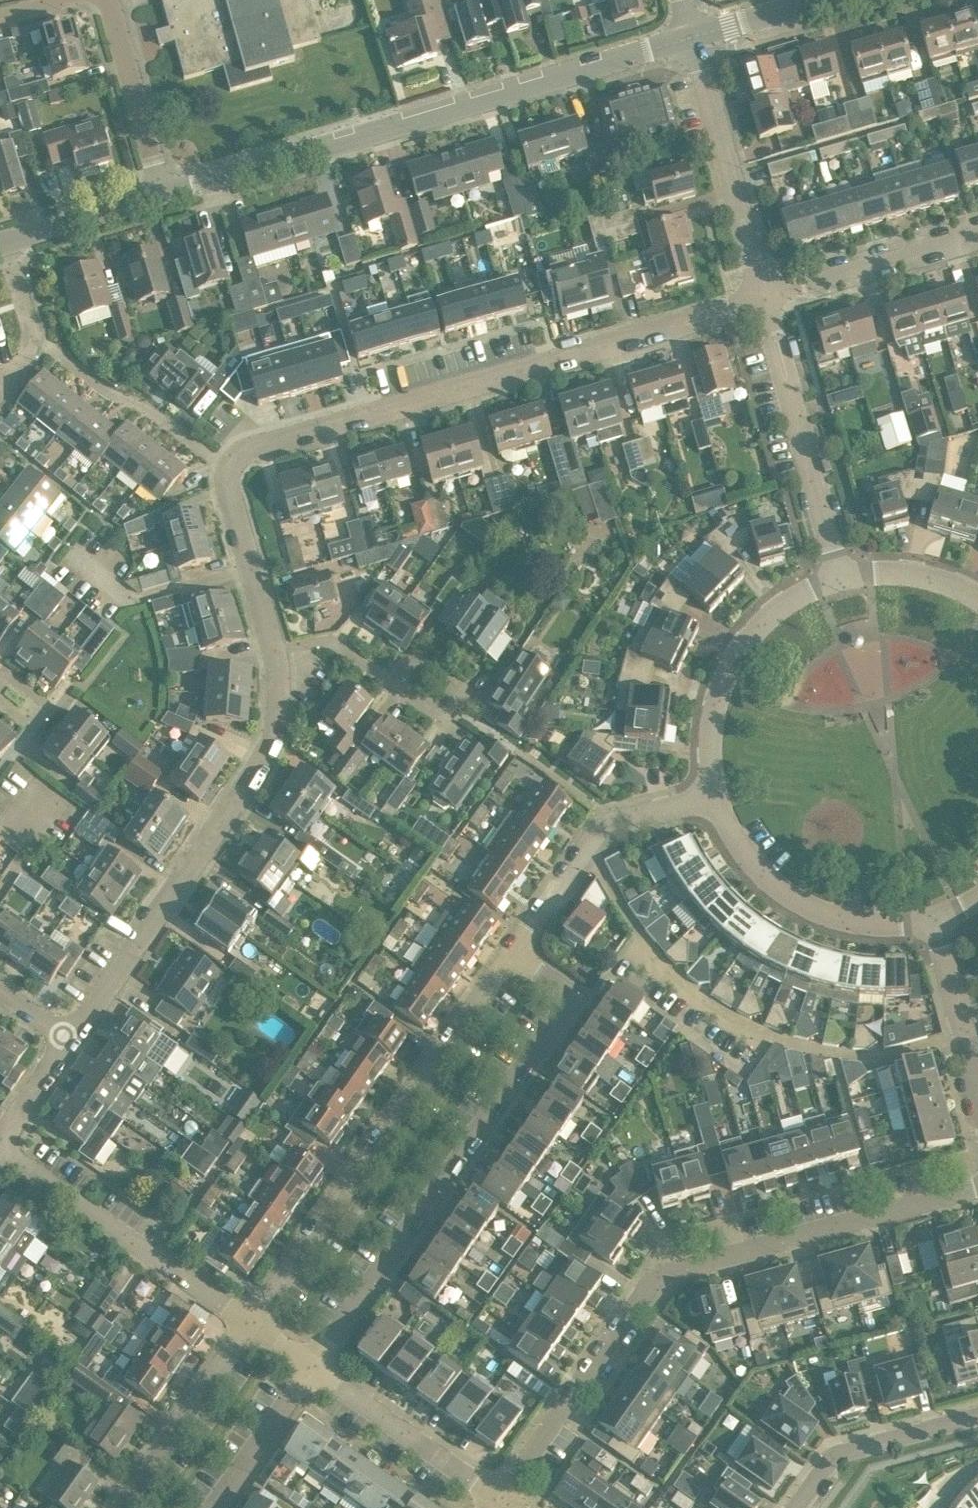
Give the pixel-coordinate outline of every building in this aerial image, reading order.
[(170,30),(157,34),(160,46),(174,42),(184,79),(222,68),(229,91),(271,80),(268,69),(295,61),(292,49),(322,41),(310,0),(162,0),(170,30)] [(437,57),(433,43),(437,37),(436,32),(450,28),(446,13),(444,13),(441,0),(409,0),(411,6),(409,6),(415,26),(387,34),(397,68),(437,57)] [(446,13),(450,28),(458,25),(459,27),(465,48),(490,41),(486,29),(501,24),(499,16),(500,15),(499,12),(495,0),(477,0),(478,5),(454,12),(454,10),(446,13)] [(530,11),(540,8),(537,0),(495,0),(499,12),(500,15),(499,16),(501,24),(505,36),(531,29),(527,17),(532,16),(530,11)] [(609,3),(572,13),(575,23),(601,16),(607,36),(637,28),(635,20),(645,17),(640,0),(618,0),(609,3)] [(957,16),(945,20),(956,57),(977,51),(977,39),(970,12),(969,13),(968,10),(966,9),(957,12),(956,14),(957,16)] [(559,16),(546,20),(552,43),(565,40),(559,16)] [(932,64),(956,57),(945,20),(921,27),(932,64)] [(39,31),(46,55),(78,46),(72,22),(39,31)] [(901,33),(876,40),(882,61),(887,78),(912,70),(901,33)] [(0,42),(0,64),(1,68),(16,63),(10,39),(0,42)] [(863,85),(887,78),(882,61),(876,40),(852,47),(863,85)] [(773,51),(771,51),(768,54),(770,62),(772,61),(778,81),(793,77),(797,89),(809,86),(806,76),(799,53),(800,53),(797,45),(793,44),(791,46),(790,47),(788,48),(786,49),(784,50),(782,51),(780,51),(777,51),(773,51)] [(827,45),(800,53),(799,53),(806,76),(809,86),(837,77),(827,45)] [(78,46),(46,55),(36,58),(39,70),(49,67),(53,80),(85,71),(85,69),(89,68),(86,57),(82,58),(78,46)] [(745,70),(757,109),(783,100),(782,94),(797,89),(793,77),(778,81),(772,61),(770,62),(745,70)] [(938,78),(926,81),(934,108),(936,107),(946,105),(938,78)] [(50,92),(47,80),(7,91),(11,103),(50,92)] [(915,85),(923,112),(934,108),(926,81),(915,85)] [(665,86),(600,104),(613,153),(678,135),(665,86)] [(862,118),(865,130),(876,126),(868,99),(857,102),(862,118)] [(757,109),(751,110),(760,139),(792,129),(783,100),(757,109)] [(24,134),(41,130),(33,101),(16,106),(24,134)] [(852,133),(865,130),(862,118),(857,102),(842,106),(846,118),(848,117),(852,133)] [(936,107),(939,118),(958,112),(955,102),(946,105),(936,107)] [(936,107),(934,108),(923,112),(918,113),(921,123),(939,118),(936,107)] [(848,117),(846,118),(811,128),(815,144),(852,133),(848,117)] [(111,163),(98,120),(44,136),(52,165),(74,159),(78,173),(111,163)] [(577,121),(548,129),(557,162),(586,153),(577,121)] [(885,131),(888,141),(908,135),(905,125),(885,131)] [(560,172),(557,162),(548,129),(519,138),(528,170),(538,168),(541,178),(560,172)] [(888,141),(885,131),(868,137),(871,147),(888,141)] [(838,145),(841,155),(860,149),(857,139),(838,145)] [(452,157),(463,193),(488,185),(486,177),(502,172),(493,141),(467,149),(468,152),(452,157)] [(25,189),(11,144),(0,147),(0,185),(2,184),(6,195),(25,189)] [(841,155),(838,145),(820,151),(823,161),(841,155)] [(955,156),(964,188),(977,184),(977,149),(955,156)] [(586,157),(594,183),(609,179),(601,153),(586,157)] [(793,169),(794,169),(812,163),(809,154),(791,160),(793,169)] [(440,199),(463,193),(452,157),(436,162),(435,159),(408,167),(418,197),(438,191),(440,199)] [(793,169),(791,160),(768,167),(772,178),(794,171),(794,169),(793,169)] [(948,166),(924,174),(933,206),(958,198),(948,166)] [(692,182),(690,182),(686,167),(649,177),(653,191),(642,194),(644,207),(657,203),(657,205),(680,198),(680,200),(696,196),(692,182)] [(390,218),(391,224),(400,251),(417,246),(404,201),(394,204),(385,173),(354,183),(367,225),(390,218)] [(543,214),(540,204),(531,174),(517,179),(528,214),(529,218),(543,214)] [(910,213),(933,206),(924,174),(900,181),(910,213)] [(515,218),(528,214),(517,179),(504,182),(515,218)] [(886,220),(910,213),(900,181),(876,188),(886,220)] [(862,227),(886,220),(876,188),(853,195),(862,227)] [(838,234),(862,227),(853,195),(829,202),(838,234)] [(301,207),(284,212),(290,234),(294,246),(337,233),(326,197),(311,202),(312,206),(302,209),(301,207)] [(815,241),(838,234),(829,202),(805,209),(815,241)] [(427,204),(409,209),(418,237),(435,232),(427,204)] [(815,241),(805,209),(781,216),(790,248),(815,241)] [(634,210),(601,219),(605,231),(637,223),(634,210)] [(236,262),(243,286),(244,285),(252,312),(267,308),(259,281),(253,258),(294,246),(290,234),(284,212),(267,217),(268,219),(259,222),(258,218),(242,222),(252,257),(236,262)] [(609,247),(608,244),(605,231),(601,219),(600,216),(588,219),(597,250),(609,247)] [(648,231),(655,255),(682,248),(692,245),(686,220),(648,231)] [(640,235),(637,223),(605,231),(608,244),(640,235)] [(490,233),(482,235),(485,246),(493,244),(490,233)] [(214,235),(183,244),(197,291),(228,282),(214,235)] [(477,248),(485,246),(482,235),(474,237),(477,248)] [(338,241),(346,267),(363,263),(355,236),(338,241)] [(442,247),(445,258),(453,256),(449,244),(442,247)] [(434,249),(437,260),(445,258),(442,247),(434,249)] [(627,263),(627,262),(614,266),(623,299),(636,296),(630,274),(648,269),(654,291),(677,284),(678,286),(693,282),(689,266),(687,266),(682,248),(655,255),(627,263)] [(154,298),(155,304),(167,301),(165,295),(169,294),(157,252),(126,261),(138,303),(154,298)] [(403,258),(395,260),(399,272),(406,270),(403,258)] [(590,268),(578,271),(581,283),(589,310),(614,303),(602,258),(588,261),(590,268)] [(395,260),(387,262),(391,274),(399,272),(395,260)] [(75,299),(71,300),(76,318),(111,307),(98,265),(67,275),(75,299)] [(581,283),(578,271),(567,274),(565,267),(552,271),(564,316),(589,310),(581,283)] [(332,271),(323,274),(325,283),(335,280),(332,271)] [(368,289),(365,278),(358,280),(361,291),(368,289)] [(358,280),(350,282),(353,294),(361,291),(358,280)] [(472,280),(444,288),(446,295),(474,287),(472,280)] [(518,281),(497,287),(506,316),(526,310),(518,281)] [(244,285),(243,286),(229,290),(237,317),(252,312),(244,285)] [(497,287),(477,292),(486,322),(506,316),(497,287)] [(392,304),(406,305),(407,290),(393,289),(392,304)] [(938,292),(936,297),(935,297),(944,329),(969,322),(960,290),(948,293),(944,290),(938,292)] [(477,292),(457,298),(465,328),(486,322),(477,292)] [(331,297),(321,300),(324,309),(333,306),(331,297)] [(947,340),(944,329),(935,297),(911,304),(923,348),(947,340)] [(436,304),(445,334),(465,328),(457,298),(436,304)] [(653,300),(636,304),(639,316),(656,311),(653,300)] [(169,305),(177,335),(193,330),(184,301),(169,305)] [(887,311),(896,343),(899,349),(904,348),(908,360),(925,355),(923,348),(911,304),(887,311)] [(431,306),(410,312),(419,341),(439,335),(431,306)] [(124,308),(112,312),(121,342),(133,339),(124,308)] [(284,310),(276,312),(280,324),(287,321),(284,310)] [(865,311),(841,318),(851,351),(875,344),(865,311)] [(410,312),(390,318),(398,347),(419,341),(410,312)] [(256,318),(259,329),(267,327),(263,316),(256,318)] [(390,318),(369,323),(378,353),(398,347),(390,318)] [(841,318),(816,325),(822,344),(812,347),(818,369),(839,363),(837,355),(851,351),(841,318)] [(369,323),(349,329),(358,359),(378,353),(369,323)] [(977,354),(977,324),(968,328),(976,355),(977,354)] [(341,333),(307,342),(310,351),(321,388),(343,382),(338,368),(350,365),(341,333)] [(287,348),(289,357),(300,394),(321,388),(310,351),(307,342),(287,348)] [(237,347),(215,375),(226,384),(231,378),(242,364),(241,361),(237,347)] [(287,348),(266,354),(269,363),(279,400),(300,394),(289,357),(287,348)] [(160,350),(141,375),(189,412),(201,396),(207,388),(205,387),(212,378),(179,352),(173,360),(160,350)] [(697,399),(703,422),(704,425),(726,418),(719,395),(734,391),(722,350),(696,358),(707,396),(697,399)] [(247,370),(236,373),(242,396),(254,393),(258,407),(279,400),(269,363),(266,354),(244,360),(247,370)] [(891,360),(878,363),(886,394),(899,391),(891,360)] [(663,408),(663,409),(665,418),(690,411),(687,402),(676,364),(667,367),(667,371),(653,375),(663,408)] [(17,403),(37,419),(63,386),(43,370),(17,403)] [(663,408),(653,375),(639,379),(637,376),(628,378),(639,416),(663,409),(663,408)] [(37,419),(56,434),(82,401),(63,386),(37,419)] [(610,388),(585,395),(597,435),(595,435),(597,444),(622,437),(619,429),(622,428),(610,388)] [(957,417),(967,413),(960,391),(947,395),(953,414),(956,413),(957,417)] [(826,398),(830,410),(846,405),(843,393),(826,398)] [(585,395),(560,402),(572,442),(595,435),(597,435),(585,395)] [(56,434),(75,449),(101,417),(82,401),(56,434)] [(538,452),(535,444),(550,440),(541,408),(516,415),(528,455),(538,452)] [(914,440),(939,433),(932,408),(907,415),(914,440)] [(527,455),(528,455),(516,415),(490,423),(500,459),(505,463),(512,464),(528,459),(527,455)] [(903,416),(878,423),(885,449),(910,441),(903,416)] [(102,455),(121,432),(120,432),(101,417),(75,449),(94,464),(102,455)] [(102,455),(121,470),(147,438),(128,422),(120,432),(121,432),(102,455)] [(711,449),(704,425),(703,422),(693,425),(701,452),(711,449)] [(0,425),(0,434),(5,437),(10,431),(1,424),(0,425)] [(472,431),(447,438),(459,478),(483,471),(472,431)] [(121,470),(140,486),(166,453),(147,438),(121,470)] [(434,485),(459,478),(447,438),(422,445),(434,485)] [(929,444),(926,460),(945,463),(948,438),(929,444)] [(650,439),(637,442),(645,469),(657,466),(650,439)] [(20,440),(16,446),(25,453),(29,447),(20,440)] [(630,473),(645,469),(637,442),(623,446),(630,473)] [(402,451),(378,458),(388,491),(399,488),(398,483),(411,480),(402,451)] [(186,469),(166,453),(140,486),(160,501),(186,469)] [(40,455),(35,461),(44,468),(49,462),(40,455)] [(577,455),(566,459),(575,491),(587,488),(577,455)] [(378,458),(364,461),(363,456),(352,459),(354,464),(353,465),(361,494),(374,490),(375,495),(388,491),(378,458)] [(566,459),(554,462),(563,495),(575,491),(566,459)] [(938,491),(943,476),(945,463),(926,460),(924,474),(925,474),(921,500),(935,502),(927,529),(950,536),(962,498),(938,491)] [(332,467),(307,474),(316,503),(319,514),(344,507),(332,467)] [(27,469),(11,488),(44,514),(50,519),(65,500),(59,495),(59,494),(27,469)] [(59,470),(54,476),(63,483),(68,477),(59,470)] [(900,497),(921,500),(925,474),(924,474),(907,472),(877,480),(880,491),(873,493),(876,505),(870,507),(874,522),(880,520),(883,532),(908,525),(900,497)] [(292,522),(319,514),(316,503),(307,474),(281,481),(292,522)] [(509,476),(497,480),(506,513),(519,509),(509,476)] [(485,483),(493,511),(487,513),(488,516),(494,515),(495,516),(506,513),(497,480),(485,483)] [(616,519),(603,483),(588,488),(601,525),(616,519)] [(78,485),(73,491),(82,498),(87,492),(78,485)] [(0,503),(0,509),(29,532),(44,514),(11,488),(0,503)] [(962,498),(950,536),(974,544),(977,529),(977,503),(962,498)] [(439,499),(428,502),(437,533),(448,530),(439,499)] [(97,501),(92,507),(101,514),(106,507),(97,501)] [(425,537),(437,533),(428,502),(410,507),(417,531),(412,533),(411,528),(398,531),(402,544),(403,543),(425,537)] [(124,507),(117,516),(123,521),(130,512),(124,507)] [(29,532),(0,509),(0,541),(14,552),(29,532)] [(164,521),(171,546),(204,537),(197,512),(164,521)] [(149,515),(124,525),(127,538),(154,530),(149,515)] [(63,528),(69,533),(76,524),(70,519),(63,528)] [(718,529),(733,549),(751,536),(760,567),(784,560),(782,552),(793,549),(787,526),(775,529),(773,521),(740,531),(731,519),(718,529)] [(369,520),(359,523),(367,554),(378,550),(369,520)] [(346,526),(355,557),(367,554),(359,523),(346,526)] [(703,540),(705,542),(688,560),(726,596),(743,578),(722,558),(733,549),(718,529),(703,540)] [(205,541),(204,537),(171,546),(162,549),(169,572),(178,570),(178,571),(211,562),(208,552),(211,551),(208,540),(205,541)] [(398,575),(425,537),(403,543),(391,561),(387,568),(398,575)] [(48,548),(54,553),(61,544),(55,539),(48,548)] [(284,542),(293,573),(306,569),(297,539),(284,542)] [(378,550),(367,554),(355,557),(359,571),(391,561),(403,543),(402,544),(378,550)] [(688,594),(709,614),(726,596),(688,560),(686,558),(669,575),(659,591),(680,605),(688,594)] [(47,569),(43,566),(41,564),(33,573),(40,578),(47,569)] [(139,576),(141,588),(168,584),(166,572),(139,576)] [(328,575),(290,586),(298,612),(336,601),(328,575)] [(437,602),(447,609),(456,596),(463,586),(453,579),(437,602)] [(36,611),(54,589),(43,581),(23,606),(34,615),(37,612),(36,611)] [(376,631),(385,636),(407,604),(394,595),(398,590),(389,584),(363,622),(367,624),(365,627),(374,633),(376,631)] [(36,611),(37,612),(47,620),(65,597),(54,589),(36,611)] [(659,591),(648,606),(642,603),(632,625),(640,628),(642,630),(687,653),(698,630),(672,617),(680,605),(659,591)] [(460,645),(464,648),(497,600),(487,593),(479,605),(469,598),(466,603),(456,596),(447,609),(443,614),(453,621),(447,630),(463,641),(460,645)] [(152,603),(156,615),(185,607),(182,595),(152,603)] [(231,595),(193,605),(182,608),(188,631),(199,628),(237,618),(231,595)] [(487,659),(488,658),(497,664),(512,643),(508,639),(511,635),(506,631),(510,626),(499,619),(507,608),(497,600),(464,648),(468,651),(470,647),(487,659)] [(421,613),(407,604),(385,636),(393,642),(391,645),(401,652),(403,649),(407,652),(433,614),(424,608),(421,613)] [(0,605),(0,641),(17,619),(17,618),(22,612),(14,606),(9,612),(0,605)] [(243,641),(237,618),(199,628),(205,651),(243,641)] [(26,667),(34,673),(57,643),(45,633),(50,627),(42,621),(14,657),(16,659),(14,662),(24,670),(26,667)] [(91,658),(111,634),(100,625),(80,650),(91,658)] [(627,650),(621,670),(645,677),(650,661),(677,674),(687,653),(642,630),(640,628),(629,651),(627,650)] [(851,643),(852,645),(854,646),(856,647),(859,647),(861,647),(863,645),(864,643),(865,641),(865,639),(864,637),(862,635),(860,634),(858,633),(856,634),(854,635),(852,636),(851,638),(851,641),(851,643)] [(57,643),(34,673),(41,679),(39,681),(49,689),(51,687),(54,689),(82,653),(62,636),(57,643)] [(169,663),(200,660),(199,649),(166,651),(169,663)] [(544,668),(546,665),(545,660),(536,654),(531,655),(529,658),(523,655),(490,705),(503,714),(496,724),(520,740),(528,728),(518,721),(550,672),(544,668)] [(200,660),(169,663),(169,675),(201,673),(200,660)] [(213,681),(212,696),(248,699),(250,673),(210,669),(209,681),(213,681)] [(618,688),(614,713),(627,714),(667,720),(670,695),(641,691),(645,677),(621,670),(616,688),(618,688)] [(332,747),(348,757),(363,737),(364,736),(355,729),(372,704),(349,688),(326,720),(343,732),(332,747)] [(245,725),(248,699),(212,696),(211,711),(206,710),(205,722),(245,725)] [(180,706),(175,717),(193,725),(198,715),(180,706)] [(74,712),(58,733),(93,761),(109,740),(74,712)] [(193,725),(175,717),(168,713),(160,723),(188,736),(193,725)] [(611,736),(604,735),(603,743),(613,751),(613,750),(614,750),(633,753),(635,740),(664,744),(667,720),(627,714),(614,713),(611,736)] [(346,787),(366,760),(371,753),(374,756),(377,751),(389,761),(410,732),(389,717),(370,742),(363,737),(348,757),(333,778),(346,787)] [(15,739),(11,735),(12,733),(0,724),(0,757),(15,739)] [(522,739),(540,741),(546,728),(529,726),(522,739)] [(431,748),(410,732),(389,761),(402,770),(399,774),(406,779),(384,811),(394,818),(414,790),(414,789),(413,788),(416,784),(412,781),(418,773),(414,770),(431,748)] [(604,735),(594,734),(583,732),(580,740),(582,743),(567,763),(599,787),(614,767),(606,760),(614,750),(613,750),(613,751),(603,743),(604,735)] [(76,781),(93,761),(58,733),(42,754),(76,781)] [(142,748),(122,733),(112,744),(132,760),(142,748)] [(200,740),(185,761),(213,781),(228,760),(200,740)] [(491,761),(501,768),(509,757),(486,741),(479,751),(465,742),(431,791),(436,795),(434,798),(435,803),(444,809),(449,808),(451,805),(457,809),(491,761)] [(137,757),(130,767),(155,784),(162,774),(137,757)] [(198,802),(213,781),(185,761),(170,783),(198,802)] [(147,795),(155,784),(130,767),(123,777),(147,795)] [(302,769),(287,790),(316,810),(325,798),(329,801),(335,792),(302,769)] [(500,779),(508,785),(514,776),(506,771),(500,779)] [(508,785),(500,779),(494,788),(502,793),(508,785)] [(543,782),(530,801),(559,821),(572,802),(543,782)] [(82,783),(73,795),(92,810),(101,799),(82,783)] [(273,811),(305,834),(320,813),(316,810),(287,790),(273,811)] [(377,809),(350,790),(344,800),(371,819),(377,809)] [(152,807),(143,820),(172,840),(187,818),(154,796),(148,805),(152,807)] [(546,838),(559,821),(530,801),(519,817),(518,818),(546,838)] [(475,814),(483,820),(489,812),(481,806),(475,814)] [(120,832),(98,817),(88,810),(81,821),(90,827),(113,843),(120,832)] [(534,856),(546,838),(518,818),(519,817),(511,812),(498,831),(534,856)] [(483,820),(475,814),(469,823),(477,828),(483,820)] [(157,861),(172,840),(143,820),(134,833),(131,830),(125,839),(157,861)] [(81,821),(73,832),(97,848),(104,837),(90,827),(81,821)] [(521,873),(534,856),(498,831),(485,848),(493,853),(521,873)] [(267,835),(254,855),(289,879),(300,862),(315,872),(324,859),(309,849),(299,842),(292,852),(267,835)] [(445,846),(455,853),(461,844),(452,838),(445,846)] [(316,839),(309,849),(324,859),(336,868),(344,858),(316,839)] [(652,850),(668,880),(704,858),(694,839),(675,848),(671,842),(673,841),(673,840),(650,849),(650,850),(652,850)] [(449,861),(455,853),(445,846),(440,854),(449,861)] [(87,869),(124,895),(140,873),(102,847),(87,868),(87,869)] [(509,891),(521,873),(493,853),(480,871),(509,891)] [(619,854),(604,862),(616,884),(630,876),(619,854)] [(292,919),(285,914),(292,905),(284,900),(287,896),(280,891),(289,879),(254,855),(240,874),(265,892),(259,901),(271,910),(271,911),(289,923),(292,919)] [(716,876),(704,858),(668,880),(683,902),(687,898),(716,876)] [(87,869),(87,868),(84,866),(79,867),(74,874),(75,879),(78,881),(72,890),(110,916),(124,895),(87,869)] [(44,875),(41,873),(36,870),(33,874),(64,895),(71,884),(48,868),(45,872),(44,875)] [(496,909),(509,891),(480,871),(467,889),(496,909)] [(730,893),(716,876),(687,898),(683,902),(699,922),(704,918),(730,893)] [(600,916),(610,902),(597,879),(596,879),(578,905),(582,907),(560,938),(574,947),(577,944),(584,948),(605,919),(600,916)] [(421,881),(415,889),(424,896),(430,888),(421,881)] [(50,893),(42,888),(34,900),(42,906),(50,893)] [(424,896),(415,889),(409,897),(419,904),(424,896)] [(256,915),(223,892),(213,907),(211,907),(208,911),(243,934),(248,938),(254,930),(248,926),(256,915)] [(627,905),(636,918),(647,921),(652,899),(648,893),(627,905)] [(711,925),(722,935),(746,908),(730,893),(704,918),(699,922),(696,925),(704,932),(711,925)] [(57,909),(65,915),(74,903),(66,897),(57,909)] [(470,900),(457,919),(485,938),(498,920),(470,900)] [(82,908),(74,903),(65,915),(73,920),(82,908)] [(762,922),(746,908),(722,935),(741,951),(762,922)] [(6,956),(27,926),(6,911),(0,920),(0,952),(6,956)] [(197,931),(230,953),(243,934),(208,911),(206,914),(207,916),(197,931)] [(295,926),(289,923),(271,911),(264,921),(287,937),(295,926)] [(644,931),(654,942),(666,944),(669,922),(663,916),(644,931)] [(472,956),(485,938),(457,919),(445,936),(444,937),(472,956)] [(6,956),(27,970),(47,940),(39,934),(43,927),(33,920),(29,927),(27,926),(6,956)] [(395,928),(403,934),(409,926),(401,920),(395,928)] [(780,933),(762,922),(741,951),(763,964),(780,933)] [(397,943),(403,934),(395,928),(389,937),(397,943)] [(460,974),(472,956),(444,937),(445,936),(437,931),(424,949),(460,974)] [(759,973),(782,984),(800,943),(780,933),(763,964),(763,965),(759,973)] [(664,954),(675,965),(687,965),(688,944),(682,938),(664,954)] [(71,942),(64,951),(47,940),(27,970),(48,985),(57,971),(65,977),(83,951),(71,942)] [(821,951),(800,943),(782,984),(806,994),(821,951)] [(447,991),(460,974),(424,949),(411,967),(419,972),(447,991)] [(157,1011),(177,1025),(185,1014),(191,1019),(202,1004),(208,1008),(213,1007),(219,998),(218,994),(212,990),(223,974),(189,951),(161,992),(167,996),(157,1011)] [(841,956),(821,951),(806,994),(831,1001),(841,956)] [(370,964),(378,970),(384,962),(376,956),(370,964)] [(863,960),(841,956),(831,1001),(857,1005),(859,996),(858,996),(863,960)] [(251,982),(258,971),(238,958),(231,969),(251,982)] [(686,976),(698,985),(710,985),(708,963),(702,958),(686,976)] [(884,961),(863,960),(858,996),(859,996),(883,997),(884,961)] [(918,977),(908,978),(906,960),(884,961),(883,997),(909,996),(909,1002),(921,1001),(918,977)] [(378,970),(370,964),(364,972),(373,978),(378,970)] [(435,1009),(447,991),(419,972),(407,990),(435,1009)] [(730,1008),(734,1001),(731,980),(724,975),(710,995),(730,1008)] [(604,1003),(631,1021),(643,1003),(617,985),(604,1003)] [(435,1009),(407,990),(394,1008),(422,1028),(435,1009)] [(736,1012),(750,1018),(761,1015),(755,994),(748,991),(736,1012)] [(356,1031),(363,1037),(392,1057),(405,1039),(386,1025),(393,1016),(373,1003),(363,1017),(365,1018),(356,1031)] [(604,1003),(592,1021),(618,1039),(631,1021),(604,1003)] [(764,1025),(778,1031),(789,1027),(781,1006),(773,1003),(764,1025)] [(792,1036),(807,1040),(817,1035),(807,1015),(800,1013),(792,1036)] [(146,1056),(146,1057),(162,1068),(178,1045),(161,1033),(158,1037),(129,1018),(123,1027),(108,1017),(102,1026),(146,1056)] [(676,1026),(665,1018),(660,1025),(671,1033),(676,1026)] [(592,1021),(580,1038),(606,1057),(618,1039),(592,1021)] [(822,1044),(837,1047),(847,1041),(835,1022),(827,1021),(822,1044)] [(923,1023),(906,1028),(905,1023),(884,1029),(884,1049),(902,1044),(927,1038),(923,1023)] [(321,1033),(329,1039),(335,1031),(326,1025),(321,1033)] [(852,1050),(867,1050),(876,1043),(863,1026),(855,1025),(852,1050)] [(111,1043),(105,1053),(134,1073),(132,1076),(145,1086),(148,1088),(162,1068),(146,1057),(146,1056),(102,1026),(97,1033),(111,1043)] [(9,1034),(0,1027),(0,1047),(9,1034)] [(329,1039),(321,1033),(315,1041),(323,1047),(329,1039)] [(17,1082),(25,1071),(18,1066),(31,1048),(9,1034),(0,1047),(0,1071),(8,1076),(4,1082),(2,1085),(11,1091),(17,1082)] [(220,1052),(193,1034),(185,1046),(212,1064),(220,1052)] [(363,1037),(351,1054),(380,1075),(392,1057),(363,1037)] [(580,1038),(567,1056),(593,1074),(594,1074),(606,1057),(580,1038)] [(715,1076),(710,1057),(690,1043),(688,1043),(699,1080),(715,1076)] [(780,1070),(788,1068),(784,1052),(782,1047),(774,1044),(764,1059),(780,1070)] [(644,1047),(639,1054),(651,1062),(656,1055),(644,1047)] [(790,1078),(806,1073),(801,1054),(790,1051),(784,1052),(788,1068),(790,1078)] [(132,1076),(134,1073),(105,1053),(98,1062),(84,1053),(79,1060),(122,1091),(120,1094),(133,1103),(145,1086),(132,1076)] [(351,1054),(338,1072),(367,1092),(380,1075),(351,1054)] [(646,1069),(651,1062),(639,1054),(634,1061),(646,1069)] [(593,1074),(567,1056),(554,1074),(585,1096),(598,1077),(594,1074),(593,1074)] [(933,1079),(933,1078),(931,1070),(933,1070),(929,1057),(887,1068),(893,1090),(933,1079)] [(110,1108),(120,1094),(122,1091),(79,1060),(73,1068),(87,1078),(80,1088),(110,1108)] [(273,1060),(265,1072),(273,1077),(281,1066),(273,1060)] [(827,1078),(836,1076),(831,1060),(823,1062),(827,1078)] [(296,1069),(304,1074),(309,1066),(302,1061),(296,1069)] [(859,1063),(840,1061),(846,1085),(849,1087),(867,1074),(859,1063)] [(759,1066),(747,1083),(748,1089),(770,1082),(766,1071),(759,1066)] [(728,1071),(723,1078),(737,1087),(742,1080),(728,1071)] [(338,1072),(326,1089),(325,1090),(354,1111),(367,1092),(338,1072)] [(933,1079),(893,1090),(899,1110),(939,1100),(939,1099),(937,1091),(938,1091),(935,1078),(933,1078),(933,1079)] [(710,1106),(719,1103),(713,1081),(703,1084),(710,1106)] [(619,1082),(614,1089),(626,1097),(631,1090),(619,1082)] [(342,1128),(354,1111),(325,1090),(326,1089),(317,1084),(305,1101),(313,1107),(342,1128)] [(556,1084),(543,1102),(569,1120),(582,1102),(556,1084)] [(112,1136),(118,1127),(122,1121),(108,1111),(110,1108),(80,1088),(73,1098),(59,1088),(54,1096),(112,1136)] [(626,1097),(614,1089),(609,1096),(621,1105),(626,1097)] [(261,1102),(246,1092),(230,1114),(245,1125),(261,1102)] [(95,1161),(112,1136),(54,1096),(48,1104),(63,1114),(56,1124),(84,1144),(80,1150),(95,1161)] [(899,1110),(905,1132),(945,1121),(944,1120),(942,1112),(944,1111),(940,1099),(939,1099),(939,1100),(899,1110)] [(543,1102),(531,1120),(557,1138),(569,1120),(543,1102)] [(291,1133),(303,1142),(310,1132),(329,1146),(342,1128),(313,1107),(304,1121),(295,1114),(284,1129),(291,1133)] [(853,1111),(856,1122),(868,1119),(865,1108),(853,1111)] [(836,1162),(837,1162),(846,1160),(849,1170),(860,1167),(846,1116),(824,1122),(826,1128),(836,1162)] [(871,1130),(868,1119),(856,1122),(859,1133),(871,1130)] [(945,1121),(905,1132),(910,1152),(916,1150),(916,1152),(951,1142),(948,1133),(950,1132),(946,1119),(944,1120),(945,1121)] [(232,1120),(221,1136),(229,1143),(232,1145),(237,1138),(244,1129),(232,1120)] [(531,1120),(518,1137),(544,1156),(557,1138),(531,1120)] [(704,1174),(725,1169),(723,1162),(721,1156),(718,1145),(713,1128),(711,1120),(702,1123),(704,1131),(700,1132),(704,1146),(673,1154),(674,1158),(676,1164),(675,1164),(684,1199),(692,1197),(693,1201),(710,1197),(704,1174)] [(590,1124),(585,1131),(596,1139),(601,1132),(590,1124)] [(806,1133),(805,1127),(782,1133),(784,1139),(785,1139),(794,1174),(795,1174),(804,1171),(807,1181),(819,1178),(816,1168),(815,1168),(806,1133)] [(826,1128),(806,1133),(815,1168),(816,1168),(825,1165),(828,1176),(839,1172),(837,1162),(836,1162),(826,1128)] [(223,1151),(229,1143),(221,1136),(213,1131),(207,1140),(223,1151)] [(591,1146),(596,1139),(585,1131),(580,1138),(591,1146)] [(308,1188),(310,1185),(313,1187),(317,1185),(321,1179),(321,1175),(319,1173),(322,1169),(303,1156),(309,1147),(303,1143),(303,1142),(291,1133),(280,1148),(290,1155),(280,1168),(308,1188)] [(518,1137),(506,1155),(532,1173),(544,1156),(518,1137)] [(743,1150),(740,1139),(718,1145),(721,1156),(723,1162),(725,1169),(731,1191),(741,1188),(744,1198),(756,1195),(753,1185),(752,1185),(743,1150)] [(785,1139),(784,1139),(764,1145),(773,1179),(774,1179),(783,1177),(786,1187),(798,1184),(795,1174),(794,1174),(785,1139)] [(862,1143),(868,1166),(884,1162),(878,1139),(862,1143)] [(217,1160),(223,1151),(207,1140),(201,1149),(217,1160)] [(194,1144),(181,1162),(204,1178),(217,1160),(201,1149),(194,1144)] [(764,1145),(743,1150),(752,1185),(753,1185),(762,1182),(765,1193),(777,1189),(774,1179),(773,1179),(764,1145)] [(234,1156),(231,1160),(240,1166),(247,1156),(238,1150),(234,1156)] [(506,1155),(493,1172),(520,1191),(532,1173),(506,1155)] [(630,1162),(628,1163),(623,1156),(613,1162),(621,1173),(635,1194),(647,1186),(650,1191),(656,1187),(662,1210),(678,1205),(677,1201),(684,1199),(675,1164),(676,1164),(674,1158),(650,1165),(635,1169),(630,1162)] [(240,1166),(231,1160),(226,1167),(234,1173),(240,1166)] [(569,1163),(564,1170),(576,1178),(581,1171),(569,1163)] [(280,1168),(268,1186),(296,1206),(308,1188),(280,1168)] [(571,1185),(576,1178),(564,1170),(559,1177),(571,1185)] [(507,1209),(520,1191),(493,1172),(481,1191),(507,1209)] [(624,1202),(635,1194),(621,1173),(609,1181),(624,1202)] [(283,1224),(296,1206),(268,1186),(260,1180),(247,1198),(255,1204),(283,1224)] [(173,1205),(183,1191),(171,1182),(161,1196),(173,1205)] [(207,1195),(214,1201),(220,1192),(213,1187),(207,1195)] [(471,1192),(458,1210),(484,1229),(497,1211),(471,1192)] [(35,1239),(47,1221),(7,1194),(0,1204),(0,1215),(35,1239)] [(214,1201),(207,1195),(201,1203),(209,1208),(214,1201)] [(540,1195),(535,1202),(547,1210),(552,1203),(540,1195)] [(593,1221),(623,1242),(627,1236),(631,1238),(641,1224),(608,1201),(599,1195),(585,1215),(593,1221)] [(542,1217),(547,1210),(535,1202),(530,1209),(542,1217)] [(255,1204),(243,1221),(271,1241),(283,1224),(255,1204)] [(458,1210),(446,1228),(472,1247),(484,1229),(458,1210)] [(23,1257),(36,1266),(47,1250),(34,1240),(35,1239),(0,1215),(0,1241),(13,1250),(23,1257)] [(570,1262),(575,1266),(588,1247),(612,1265),(622,1251),(618,1248),(623,1242),(593,1221),(585,1215),(566,1242),(562,1240),(554,1251),(570,1262)] [(243,1221),(230,1238),(258,1259),(271,1241),(243,1221)] [(939,1268),(977,1258),(977,1254),(975,1243),(973,1243),(971,1234),(958,1237),(954,1224),(929,1231),(939,1268)] [(446,1228),(433,1246),(459,1264),(472,1247),(446,1228)] [(230,1238),(221,1232),(201,1260),(220,1273),(226,1264),(245,1277),(258,1259),(230,1238)] [(188,1243),(179,1236),(172,1247),(181,1253),(188,1243)] [(510,1237),(505,1244),(517,1252),(522,1245),(510,1237)] [(13,1250),(0,1241),(0,1267),(1,1268),(13,1250)] [(512,1259),(517,1252),(505,1244),(500,1251),(512,1259)] [(433,1246),(421,1263),(447,1282),(459,1264),(433,1246)] [(526,1248),(521,1255),(534,1264),(535,1264),(535,1263),(540,1267),(544,1261),(526,1248)] [(843,1257),(857,1305),(891,1296),(884,1270),(873,1274),(866,1250),(843,1257)] [(534,1264),(521,1255),(516,1262),(530,1272),(535,1265),(535,1264),(534,1264)] [(892,1287),(905,1283),(897,1256),(885,1259),(892,1287)] [(822,1314),(857,1305),(843,1257),(820,1263),(827,1286),(815,1289),(822,1314)] [(939,1268),(949,1304),(977,1296),(975,1285),(977,1284),(977,1258),(939,1268)] [(600,1283),(575,1266),(570,1262),(558,1280),(557,1280),(587,1301),(586,1302),(595,1308),(602,1298),(593,1292),(600,1283)] [(434,1300),(447,1282),(421,1263),(408,1282),(434,1300)] [(123,1265),(106,1289),(118,1297),(134,1273),(123,1265)] [(793,1270),(770,1277),(783,1325),(818,1316),(811,1290),(800,1294),(793,1270)] [(485,1272),(480,1279),(492,1287),(497,1280),(485,1272)] [(540,1295),(544,1299),(545,1298),(574,1319),(582,1326),(589,1316),(581,1310),(586,1302),(587,1301),(557,1280),(558,1280),(553,1276),(540,1295)] [(761,1331),(783,1325),(770,1277),(747,1283),(753,1306),(742,1309),(750,1339),(763,1336),(761,1331)] [(487,1294),(492,1287),(480,1279),(475,1286),(487,1294)] [(501,1283),(496,1290),(510,1300),(515,1293),(501,1283)] [(418,1310),(424,1300),(405,1286),(398,1296),(418,1310)] [(105,1315),(118,1297),(106,1289),(94,1307),(105,1315)] [(505,1307),(510,1300),(496,1290),(491,1297),(505,1307)] [(691,1302),(689,1306),(691,1313),(695,1316),(701,1314),(706,1336),(709,1336),(711,1345),(745,1336),(736,1306),(725,1309),(720,1290),(696,1297),(697,1301),(691,1302)] [(190,1350),(192,1347),(194,1348),(198,1347),(202,1340),(202,1336),(200,1335),(203,1331),(184,1317),(191,1308),(171,1294),(161,1309),(152,1322),(155,1324),(154,1325),(190,1350)] [(544,1299),(532,1316),(562,1337),(561,1337),(570,1343),(577,1333),(568,1327),(574,1319),(545,1298),(544,1299)] [(0,1307),(0,1330),(13,1338),(23,1323),(0,1307)] [(467,1323),(472,1316),(460,1308),(455,1315),(467,1323)] [(119,1313),(113,1322),(122,1328),(127,1320),(119,1313)] [(107,1322),(103,1319),(96,1314),(86,1327),(97,1335),(107,1322)] [(532,1316),(520,1333),(549,1354),(549,1355),(558,1361),(565,1351),(556,1345),(561,1337),(562,1337),(532,1316)] [(361,1349),(379,1362),(379,1363),(401,1332),(402,1332),(405,1328),(391,1319),(389,1323),(383,1318),(361,1349)] [(476,1319),(471,1326),(484,1336),(489,1328),(476,1319)] [(941,1329),(957,1386),(977,1380),(977,1327),(976,1320),(977,1320),(977,1319),(941,1329)] [(458,1330),(463,1334),(466,1330),(453,1321),(447,1330),(455,1336),(458,1330)] [(107,1322),(97,1335),(104,1340),(114,1327),(107,1322)] [(154,1325),(142,1342),(177,1367),(183,1359),(186,1358),(190,1353),(190,1350),(154,1325)] [(680,1371),(680,1372),(687,1378),(709,1347),(687,1333),(680,1342),(664,1331),(651,1350),(680,1371)] [(431,1352),(431,1353),(434,1349),(421,1339),(418,1343),(402,1332),(401,1332),(379,1363),(379,1362),(375,1367),(388,1376),(391,1371),(408,1383),(409,1383),(431,1352)] [(543,1363),(549,1355),(549,1354),(520,1333),(507,1352),(545,1379),(552,1369),(543,1363)] [(165,1385),(177,1367),(142,1342),(130,1360),(165,1385)] [(680,1371),(651,1350),(650,1351),(651,1352),(639,1370),(667,1390),(667,1389),(675,1395),(687,1378),(680,1372),(680,1371)] [(443,1361),(431,1353),(431,1352),(409,1383),(408,1383),(405,1388),(417,1397),(419,1395),(436,1407),(460,1373),(461,1374),(464,1369),(446,1356),(443,1361)] [(904,1401),(918,1397),(915,1385),(927,1382),(919,1355),(879,1366),(881,1372),(876,1373),(885,1406),(889,1405),(890,1408),(905,1404),(904,1401)] [(165,1385),(130,1360),(122,1371),(110,1368),(100,1382),(114,1392),(114,1391),(127,1400),(134,1390),(152,1403),(165,1385)] [(847,1364),(852,1381),(828,1387),(837,1419),(843,1417),(847,1420),(858,1417),(859,1413),(866,1411),(859,1386),(870,1383),(864,1360),(847,1364)] [(552,1390),(513,1363),(506,1373),(545,1401),(552,1390)] [(639,1370),(625,1389),(662,1414),(675,1395),(667,1389),(667,1390),(639,1370)] [(33,1373),(11,1398),(29,1414),(51,1390),(33,1373)] [(472,1382),(461,1374),(460,1373),(436,1407),(434,1409),(447,1417),(450,1413),(467,1424),(468,1425),(489,1394),(490,1394),(493,1389),(476,1377),(472,1382)] [(779,1402),(762,1425),(798,1450),(815,1427),(800,1417),(803,1412),(814,1405),(795,1376),(784,1384),(789,1391),(781,1404),(779,1402)] [(92,1444),(84,1455),(90,1460),(98,1449),(113,1459),(139,1423),(107,1401),(114,1392),(100,1382),(94,1377),(85,1391),(109,1408),(86,1440),(92,1444)] [(648,1433),(662,1414),(625,1389),(612,1408),(648,1433)] [(468,1425),(467,1424),(464,1429),(476,1438),(479,1433),(498,1446),(519,1415),(522,1410),(505,1398),(502,1402),(490,1394),(489,1394),(468,1425)] [(714,1396),(706,1408),(714,1413),(722,1401),(714,1396)] [(648,1433),(612,1408),(599,1426),(614,1437),(607,1447),(632,1465),(640,1454),(636,1451),(648,1433)] [(300,1463),(309,1469),(330,1440),(314,1429),(314,1430),(307,1424),(303,1430),(304,1430),(266,1484),(267,1485),(267,1484),(288,1500),(293,1493),(284,1486),(300,1463)] [(702,1430),(694,1425),(689,1433),(696,1438),(702,1430)] [(767,1453),(774,1443),(754,1429),(746,1439),(752,1443),(736,1466),(770,1490),(787,1467),(767,1453)] [(348,1453),(330,1440),(309,1469),(326,1482),(327,1482),(348,1453)] [(8,1449),(0,1443),(0,1461),(8,1449)] [(90,1460),(84,1455),(66,1443),(53,1462),(65,1470),(46,1497),(62,1507),(78,1507),(96,1483),(81,1473),(90,1460)] [(594,1461),(602,1466),(609,1456),(601,1451),(594,1461)] [(365,1465),(348,1453),(327,1482),(326,1482),(322,1488),(341,1501),(345,1495),(365,1465)] [(617,1462),(609,1456),(602,1466),(610,1472),(617,1462)] [(383,1478),(365,1465),(345,1495),(361,1507),(362,1507),(383,1478)] [(572,1507),(592,1480),(574,1467),(554,1496),(572,1507)] [(738,1491),(745,1482),(727,1469),(713,1489),(719,1493),(710,1506),(713,1507),(758,1507),(759,1506),(738,1491)] [(683,1472),(673,1487),(684,1494),(693,1480),(683,1472)] [(629,1486),(637,1491),(645,1481),(637,1475),(629,1486)] [(975,1477),(972,1480),(968,1483),(966,1486),(963,1490),(959,1494),(956,1498),(953,1503),(951,1506),(950,1507),(977,1507),(977,1475),(975,1477)] [(383,1478),(362,1507),(361,1507),(360,1507),(388,1507),(401,1490),(383,1478)] [(610,1492),(609,1492),(592,1480),(572,1507),(599,1507),(610,1492)] [(652,1487),(645,1481),(637,1491),(645,1497),(652,1487)] [(628,1505),(634,1498),(615,1484),(609,1492),(610,1492),(599,1507),(626,1507),(628,1505)] [(401,1490),(388,1507),(414,1507),(418,1502),(401,1490)] [(678,1507),(679,1507),(685,1498),(677,1492),(670,1502),(678,1507)] [(303,1500),(294,1493),(289,1500),(298,1506),(303,1500)] [(685,1498),(679,1507),(690,1507),(693,1504),(685,1498)] [(256,1500),(255,1499),(249,1507),(267,1507),(256,1500)]
